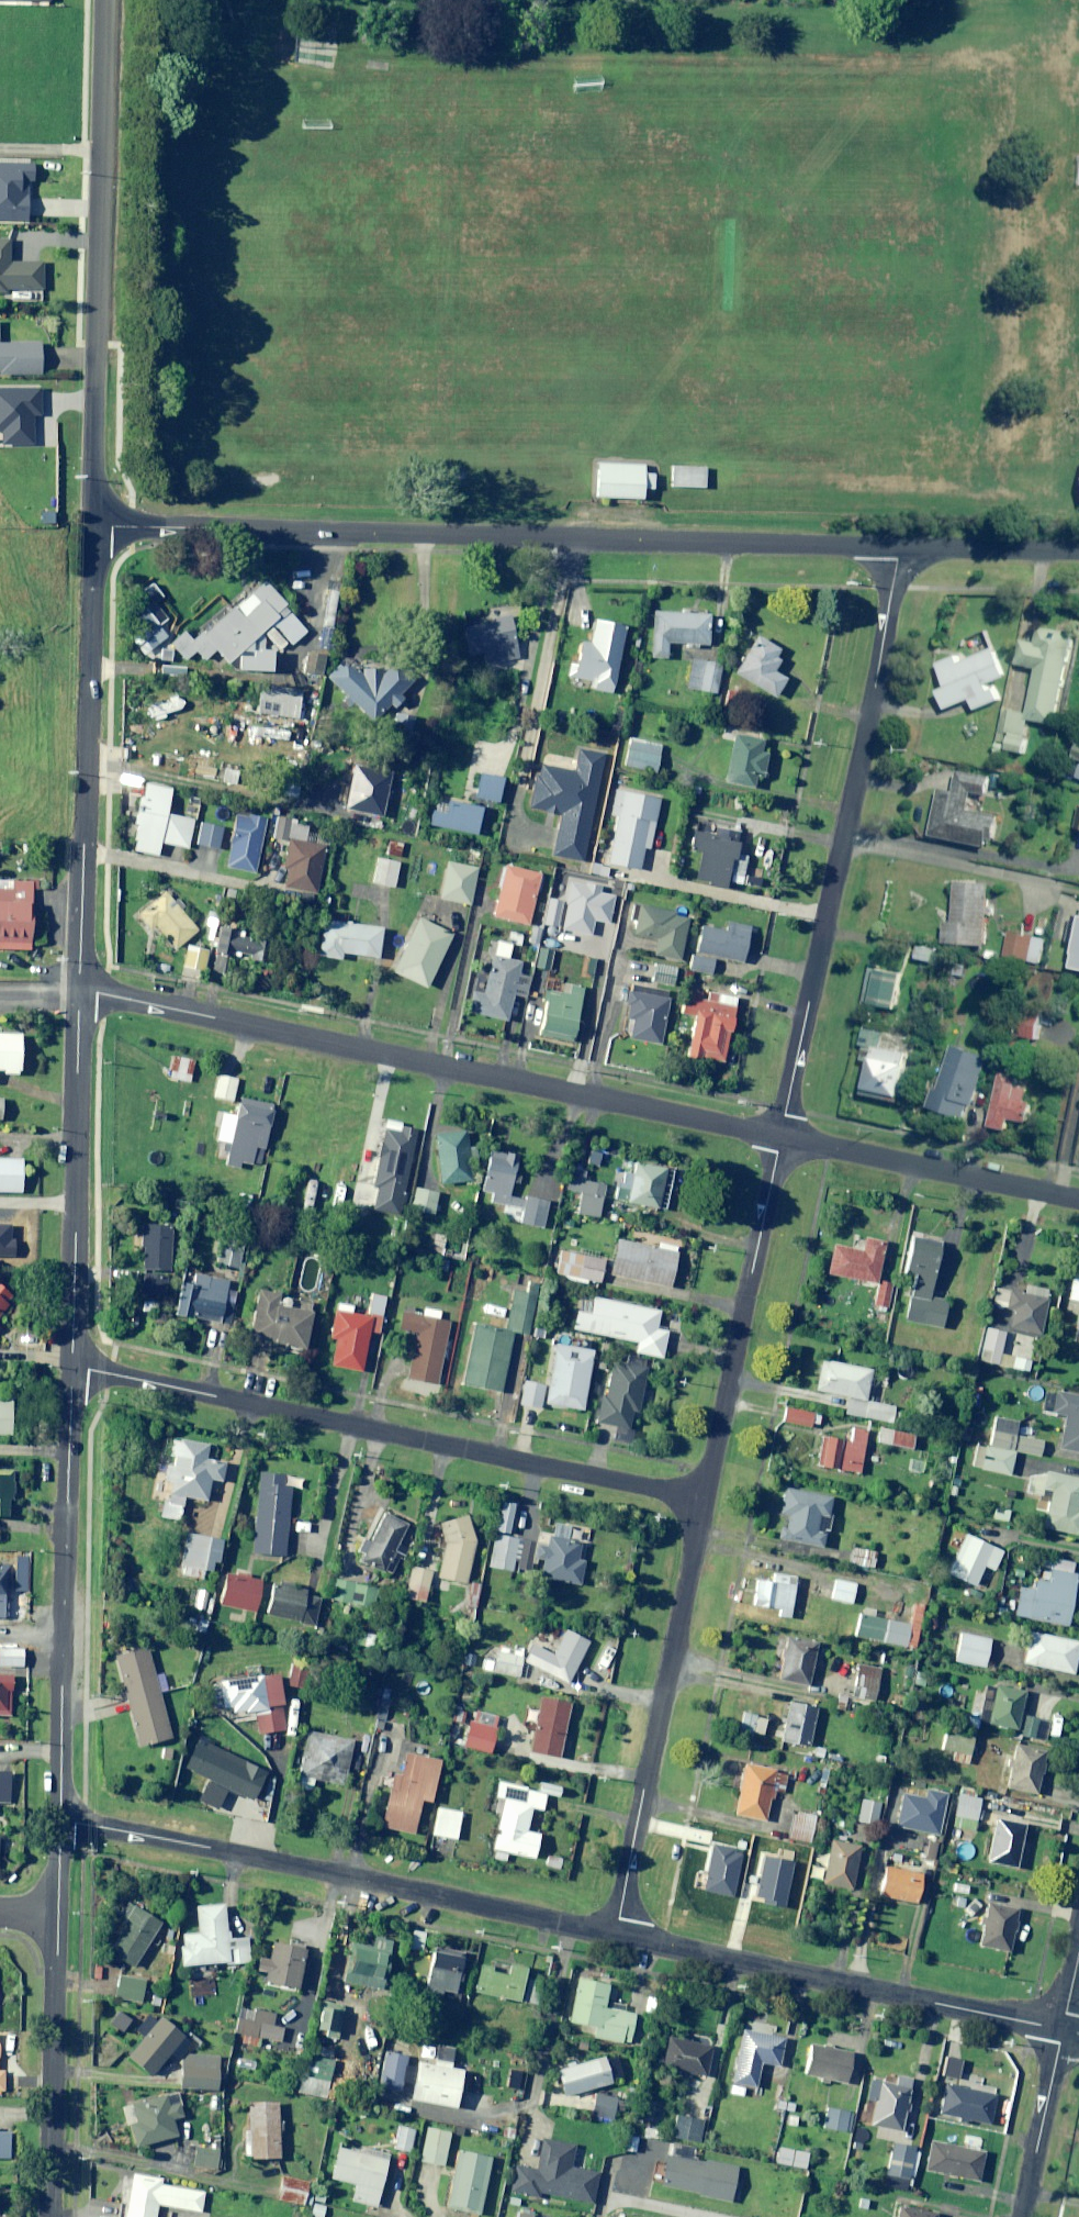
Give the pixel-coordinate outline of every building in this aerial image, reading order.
[(30,165),(0,164),(0,224),(23,225),(25,179),(30,180),(30,165)] [(3,294),(3,292),(39,292),(39,263),(6,263),(6,240),(0,240),(0,294),(3,294)] [(37,376),(38,343),(0,343),(0,376),(37,376)] [(631,466),(581,462),(579,493),(629,497),(631,466)] [(703,489),(704,469),(670,468),(669,488),(703,489)] [(234,610),(232,608),(193,643),(182,632),(168,645),(183,662),(194,652),(203,662),(214,651),(233,671),(269,673),(270,648),(262,648),(262,630),(270,623),(290,645),(304,632),(284,611),(287,608),(263,583),(234,610)] [(708,616),(652,613),(649,658),(665,659),(666,643),(685,645),(685,648),(705,649),(708,616)] [(490,620),(489,616),(461,621),(467,657),(482,654),(484,665),(516,659),(508,617),(490,620)] [(621,627),(592,622),(588,644),(578,643),(574,666),(567,665),(565,678),(590,682),(588,690),(609,694),(621,627)] [(1027,739),(1024,739),(1027,720),(1055,726),(1067,668),(1065,667),(1072,635),(1038,627),(1035,644),(1020,641),(1015,665),(1036,669),(1026,715),(1010,712),(1008,721),(1002,720),(1000,731),(1010,732),(1006,751),(1017,753),(1024,754),(1027,739)] [(778,651),(756,637),(734,674),(773,698),(784,680),(771,672),(778,661),(773,658),(778,651)] [(1005,678),(994,650),(972,658),(958,664),(955,657),(937,664),(946,688),(937,692),(945,710),(970,700),(974,710),(999,701),(994,689),(990,691),(987,685),(1005,678)] [(371,723),(392,702),(405,688),(396,679),(382,692),(347,657),(326,679),(346,699),(342,702),(347,707),(351,703),(371,723)] [(721,666),(692,660),(686,689),(715,695),(721,666)] [(298,691),(258,686),(255,714),(295,719),(298,691)] [(741,693),(727,690),(723,708),(736,712),(741,693)] [(411,718),(395,716),(393,733),(409,735),(411,718)] [(760,741),(732,736),(722,783),(750,789),(753,775),(761,777),(765,755),(757,753),(760,741)] [(661,747),(630,739),(623,766),(654,774),(661,747)] [(113,762),(121,763),(122,748),(113,747),(113,762)] [(603,754),(578,749),(573,773),(536,765),(527,810),(558,816),(550,856),(580,863),(603,754)] [(355,769),(347,807),(379,814),(388,777),(355,769)] [(956,770),(952,794),(938,791),(929,837),(988,848),(995,816),(968,811),(970,797),(971,794),(985,797),(989,777),(956,770)] [(502,780),(478,775),(473,799),(497,804),(502,780)] [(169,790),(144,785),(141,799),(137,799),(132,826),(135,827),(131,852),(156,856),(158,844),(186,849),(191,820),(165,816),(169,790)] [(657,800),(615,791),(610,816),(616,818),(607,865),(637,871),(641,848),(648,849),(657,800)] [(479,809),(447,802),(444,815),(430,812),(428,827),(474,836),(479,809)] [(265,816),(235,810),(224,869),(254,875),(265,816)] [(289,818),(276,816),(272,839),(285,842),(289,818)] [(728,839),(735,840),(738,824),(714,820),(711,836),(728,839)] [(220,828),(199,824),(195,846),(216,850),(220,828)] [(711,836),(692,832),(688,852),(699,854),(694,881),(706,883),(706,886),(724,889),(725,883),(740,885),(745,857),(735,855),(737,844),(727,842),(728,839),(711,836)] [(322,847),(286,841),(281,869),(285,870),(282,888),(301,891),(299,903),(312,905),(322,847)] [(401,846),(387,843),(384,855),(399,858),(401,846)] [(398,864),(375,859),(370,884),(393,888),(398,864)] [(475,870),(445,864),(437,900),(468,906),(475,870)] [(608,868),(590,864),(588,874),(606,878),(608,868)] [(539,875),(504,866),(491,918),(526,927),(539,875)] [(19,876),(0,875),(0,949),(15,949),(19,876)] [(989,886),(955,884),(954,884),(952,884),(951,885),(950,885),(949,886),(948,888),(947,889),(947,890),(946,892),(946,893),(947,894),(947,896),(948,897),(949,898),(950,899),(951,899),(953,900),(954,900),(953,925),(944,925),(943,944),(986,946),(989,886)] [(180,911),(184,908),(175,898),(171,901),(164,893),(136,916),(148,931),(154,926),(174,950),(196,931),(180,911)] [(591,902),(570,900),(569,912),(590,913),(591,902)] [(638,906),(632,936),(655,941),(652,956),(677,961),(686,916),(687,915),(687,914),(687,912),(686,911),(686,910),(685,909),(684,909),(683,908),(682,908),(681,907),(680,907),(679,907),(678,908),(677,908),(676,909),(675,910),(675,911),(674,912),(674,913),(638,906)] [(556,919),(543,917),(541,928),(555,930),(556,919)] [(1069,969),(1078,971),(1078,919),(1069,969)] [(381,929),(322,921),(317,957),(340,961),(341,954),(376,959),(381,929)] [(747,928),(726,924),(724,932),(700,927),(690,972),(709,976),(713,958),(739,964),(747,928)] [(447,941),(415,925),(391,973),(423,989),(447,941)] [(214,949),(213,954),(210,974),(224,977),(227,956),(268,963),(273,934),(259,932),(258,940),(242,937),(243,931),(207,926),(205,941),(211,942),(210,948),(214,949)] [(537,945),(540,928),(532,926),(528,944),(537,945)] [(1044,940),(1008,933),(1003,957),(1040,964),(1044,940)] [(564,939),(543,934),(537,961),(558,966),(564,939)] [(520,935),(507,935),(507,945),(520,946),(520,935)] [(209,952),(186,947),(182,969),(204,973),(209,952)] [(936,950),(917,947),(915,960),(934,963),(936,950)] [(520,964),(491,957),(482,995),(472,993),(467,1013),(505,1022),(511,996),(523,999),(528,978),(517,975),(520,964)] [(675,968),(654,965),(650,983),(672,987),(675,968)] [(901,975),(869,969),(862,1003),(894,1009),(901,975)] [(559,994),(547,992),(543,991),(540,1003),(544,1003),(537,1036),(569,1043),(578,998),(581,988),(561,984),(559,994)] [(734,1000),(684,991),(679,1019),(692,1021),(685,1057),(722,1064),(734,1000)] [(667,1000),(626,992),(623,1007),(626,1007),(624,1020),(630,1021),(626,1040),(658,1046),(667,1000)] [(1038,1022),(1022,1019),(1019,1037),(1036,1040),(1038,1022)] [(862,1062),(868,1063),(862,1096),(898,1103),(910,1041),(889,1037),(863,1032),(861,1046),(865,1047),(862,1062)] [(986,1057),(952,1046),(932,1109),(967,1120),(986,1057)] [(189,1060),(169,1058),(168,1081),(188,1082),(189,1060)] [(1029,1091),(998,1084),(988,1127),(1007,1132),(1010,1120),(1021,1122),(1029,1091)] [(270,1106),(237,1100),(229,1145),(221,1143),(220,1152),(227,1153),(224,1167),(237,1170),(238,1163),(258,1167),(270,1106)] [(470,1182),(465,1132),(434,1135),(438,1185),(470,1182)] [(509,1196),(511,1184),(518,1185),(519,1177),(513,1175),(516,1157),(488,1152),(481,1193),(491,1195),(489,1208),(505,1211),(503,1222),(541,1229),(545,1203),(509,1196)] [(673,1172),(634,1163),(629,1186),(616,1183),(612,1200),(664,1212),(673,1172)] [(583,1172),(569,1170),(565,1191),(579,1194),(576,1215),(596,1218),(602,1186),(581,1182),(583,1172)] [(436,1192),(414,1189),(411,1212),(433,1215),(436,1192)] [(167,1298),(169,1227),(140,1226),(139,1248),(142,1249),(140,1298),(167,1298)] [(445,1249),(445,1235),(432,1235),(433,1249),(445,1249)] [(940,1242),(912,1235),(903,1273),(914,1276),(903,1322),(939,1330),(946,1300),(927,1296),(940,1242)] [(241,1246),(201,1238),(199,1252),(215,1255),(213,1266),(236,1270),(241,1246)] [(883,1243),(863,1238),(860,1252),(832,1245),(825,1275),(874,1286),(883,1243)] [(675,1254),(616,1241),(608,1276),(668,1289),(675,1254)] [(604,1259),(559,1252),(555,1278),(600,1285),(604,1259)] [(1076,1254),(1066,1301),(1077,1303),(1068,1345),(1078,1348),(1078,1254),(1076,1254)] [(225,1282),(193,1277),(191,1288),(180,1286),(175,1317),(226,1325),(230,1304),(221,1303),(225,1282)] [(538,1284),(528,1282),(526,1295),(512,1292),(504,1331),(474,1325),(461,1386),(500,1394),(512,1333),(526,1336),(538,1284)] [(1025,1286),(1023,1295),(1008,1292),(1004,1309),(1011,1311),(1007,1329),(1038,1336),(1046,1301),(1045,1300),(1047,1291),(1025,1286)] [(889,1289),(876,1287),(872,1307),(885,1310),(889,1289)] [(312,1303),(256,1291),(246,1338),(302,1350),(312,1303)] [(385,1298),(370,1295),(366,1316),(350,1313),(351,1308),(335,1304),(328,1339),(334,1341),(329,1367),(359,1373),(367,1332),(377,1334),(385,1298)] [(659,1312),(592,1298),(589,1315),(575,1313),(572,1330),(636,1344),(634,1354),(660,1359),(666,1333),(655,1330),(659,1312)] [(440,1313),(423,1309),(421,1317),(401,1313),(397,1331),(415,1335),(406,1380),(435,1386),(448,1323),(438,1321),(440,1313)] [(1003,1333),(985,1329),(978,1362),(996,1366),(999,1353),(1003,1333)] [(591,1352),(554,1346),(544,1405),(580,1411),(591,1352)] [(888,1375),(820,1361),(814,1391),(847,1398),(844,1415),(894,1425),(897,1409),(881,1406),(888,1375)] [(645,1370),(612,1362),(603,1398),(601,1397),(594,1424),(626,1431),(631,1411),(635,1412),(645,1370)] [(542,1386),(523,1382),(518,1406),(538,1410),(542,1386)] [(1054,1397),(1043,1395),(1039,1415),(1062,1419),(1057,1451),(1078,1455),(1078,1397),(1055,1393),(1054,1397)] [(10,1402),(0,1401),(0,1436),(8,1436),(10,1402)] [(818,1416),(784,1408),(781,1423),(809,1429),(810,1424),(816,1425),(818,1416)] [(915,1436),(878,1429),(875,1444),(912,1452),(915,1436)] [(864,1432),(851,1430),(849,1444),(819,1439),(815,1468),(858,1474),(864,1432)] [(975,1446),(1013,1453),(1038,1457),(1041,1442),(991,1432),(990,1441),(976,1438),(975,1446)] [(170,1468),(166,1467),(163,1482),(169,1484),(166,1503),(161,1502),(158,1518),(179,1521),(183,1498),(204,1502),(208,1481),(219,1483),(223,1463),(203,1460),(206,1446),(170,1440),(167,1458),(172,1459),(170,1468)] [(1013,1453),(975,1446),(970,1468),(1009,1475),(1013,1453)] [(10,1501),(10,1470),(0,1470),(0,1517),(5,1517),(5,1501),(10,1501)] [(1036,1497),(1033,1511),(1045,1514),(1041,1529),(1078,1537),(1078,1530),(1078,1510),(1078,1507),(1078,1480),(1045,1473),(1044,1479),(1029,1476),(1025,1494),(1036,1497)] [(288,1488),(289,1477),(258,1474),(251,1555),(281,1558),(288,1488)] [(776,1540),(821,1549),(831,1498),(783,1489),(778,1515),(787,1517),(785,1529),(778,1528),(776,1540)] [(388,1501),(371,1494),(368,1503),(385,1510),(388,1501)] [(513,1504),(500,1502),(494,1532),(506,1535),(513,1504)] [(1009,1513),(994,1510),(992,1520),(1007,1523),(1009,1513)] [(358,1563),(380,1574),(383,1568),(403,1526),(381,1515),(367,1543),(361,1540),(355,1552),(361,1555),(358,1563)] [(472,1543),(465,1517),(438,1524),(443,1545),(435,1579),(460,1585),(472,1543)] [(309,1525),(294,1523),(293,1532),(307,1534),(309,1525)] [(568,1528),(552,1526),(548,1548),(533,1545),(531,1561),(541,1562),(539,1579),(577,1585),(581,1563),(573,1561),(575,1545),(565,1544),(568,1528)] [(1000,1553),(954,1532),(950,1541),(960,1546),(946,1575),(973,1588),(983,1567),(992,1571),(1000,1553)] [(221,1540),(184,1535),(178,1576),(200,1580),(201,1572),(216,1574),(221,1540)] [(518,1540),(495,1535),(488,1568),(512,1573),(518,1540)] [(875,1553),(851,1549),(849,1565),(872,1569),(875,1553)] [(431,1573),(412,1567),(403,1598),(422,1604),(431,1573)] [(10,1569),(0,1568),(0,1625),(0,1619),(7,1619),(10,1569)] [(1075,1576),(1050,1572),(1048,1584),(1034,1582),(1033,1592),(1018,1590),(1013,1618),(1067,1627),(1075,1576)] [(259,1582),(225,1575),(218,1607),(253,1614),(259,1582)] [(786,1577),(772,1575),(771,1584),(755,1581),(751,1607),(777,1611),(776,1618),(788,1620),(793,1587),(784,1586),(786,1577)] [(304,1588),(273,1580),(264,1616),(310,1628),(317,1600),(302,1597),(304,1588)] [(854,1585),(834,1581),(830,1601),(850,1605),(854,1585)] [(377,1588),(330,1582),(327,1601),(375,1607),(377,1588)] [(967,1590),(951,1584),(948,1592),(964,1598),(967,1590)] [(208,1594),(198,1591),(193,1609),(203,1612),(208,1594)] [(336,1615),(324,1613),(320,1631),(332,1634),(336,1615)] [(909,1626),(859,1615),(854,1637),(904,1649),(909,1626)] [(205,1622),(196,1620),(192,1633),(202,1636),(205,1622)] [(587,1642),(566,1632),(553,1657),(532,1646),(524,1663),(566,1684),(587,1642)] [(1078,1643),(1028,1633),(1021,1665),(1072,1675),(1078,1643)] [(989,1640),(960,1634),(954,1663),(984,1669),(989,1640)] [(815,1642),(785,1635),(776,1682),(806,1688),(815,1642)] [(0,1649),(0,1667),(20,1668),(21,1650),(0,1649)] [(498,1649),(496,1658),(483,1655),(480,1671),(502,1675),(517,1678),(522,1653),(498,1649)] [(169,1740),(146,1650),(113,1658),(136,1748),(169,1740)] [(314,1667),(294,1661),(288,1683),(308,1689),(314,1667)] [(241,1669),(243,1679),(209,1684),(211,1700),(221,1699),(222,1711),(231,1709),(232,1714),(250,1712),(253,1735),(283,1731),(275,1672),(261,1674),(260,1667),(241,1669)] [(877,1672),(856,1668),(851,1699),(872,1703),(877,1672)] [(978,1718),(977,1723),(988,1725),(1010,1729),(1013,1709),(1020,1711),(1023,1693),(984,1685),(978,1718)] [(390,1691),(381,1689),(377,1713),(386,1715),(390,1691)] [(846,1696),(835,1695),(834,1711),(844,1712),(846,1696)] [(567,1705),(540,1699),(537,1712),(527,1710),(524,1722),(534,1724),(528,1754),(556,1759),(567,1705)] [(814,1709),(787,1704),(779,1743),(807,1748),(814,1709)] [(977,1723),(978,1718),(960,1715),(957,1728),(975,1732),(977,1723)] [(1036,1720),(1024,1718),(1020,1737),(1032,1740),(1036,1720)] [(493,1728),(468,1722),(462,1747),(487,1754),(493,1728)] [(353,1743),(307,1733),(297,1777),(344,1787),(353,1743)] [(938,1751),(953,1754),(951,1763),(966,1766),(968,1755),(971,1739),(942,1733),(938,1751)] [(1044,1752),(1014,1746),(1005,1789),(1035,1796),(1044,1752)] [(170,1750),(158,1749),(157,1762),(170,1762),(170,1750)] [(438,1762),(404,1754),(398,1777),(391,1776),(379,1829),(411,1836),(418,1801),(429,1804),(438,1762)] [(774,1771),(742,1765),(732,1816),(764,1823),(774,1771)] [(539,1784),(537,1793),(497,1783),(490,1813),(500,1815),(491,1850),(496,1852),(494,1860),(504,1862),(506,1854),(532,1860),(538,1836),(524,1832),(530,1809),(540,1812),(544,1797),(556,1800),(559,1789),(539,1784)] [(978,1800),(957,1796),(953,1817),(974,1822),(978,1800)] [(876,1825),(879,1801),(860,1798),(856,1822),(876,1825)] [(460,1814),(436,1809),(431,1837),(455,1841),(460,1814)] [(814,1817),(792,1813),(788,1834),(810,1839),(814,1817)] [(1021,1826),(993,1821),(984,1864),(1013,1870),(1021,1826)] [(857,1847),(829,1842),(821,1885),(849,1890),(857,1847)] [(739,1854),(712,1849),(705,1890),(732,1894),(739,1854)] [(919,1876),(883,1868),(877,1897),(912,1904),(919,1876)] [(994,1904),(985,1902),(976,1948),(1007,1954),(1016,1908),(994,1904)] [(131,1968),(158,1922),(125,1903),(115,1919),(125,1925),(108,1954),(131,1968)] [(224,1933),(223,1906),(195,1907),(196,1935),(178,1935),(179,1966),(249,1964),(248,1939),(233,1939),(232,1932),(224,1933)] [(423,1934),(411,1932),(409,1950),(420,1952),(423,1934)] [(304,1950),(271,1944),(267,1962),(258,1960),(256,1970),(265,1971),(263,1983),(297,1990),(304,1950)] [(388,1953),(347,1945),(340,1983),(380,1991),(388,1953)] [(460,1955),(431,1950),(423,1996),(452,2002),(460,1955)] [(517,2003),(525,1968),(507,1965),(505,1976),(477,1970),(472,1993),(517,2003)] [(213,1973),(188,1974),(189,1998),(214,1996),(213,1973)] [(143,1981),(117,1976),(112,2005),(138,2009),(143,1981)] [(634,2014),(603,2009),(604,2000),(612,2002),(615,1985),(576,1978),(568,2023),(594,2028),(593,2038),(628,2045),(634,2014)] [(540,1982),(527,1979),(521,2004),(534,2007),(540,1982)] [(655,1999),(645,1998),(643,2012),(652,2014),(655,1999)] [(341,2008),(321,2004),(316,2030),(326,2032),(325,2038),(335,2040),(341,2008)] [(284,2016),(254,2010),(251,2022),(237,2019),(234,2034),(243,2036),(241,2044),(257,2048),(259,2038),(279,2042),(284,2016)] [(129,2020),(117,2012),(108,2025),(120,2033),(129,2020)] [(125,2058),(148,2077),(168,2054),(182,2039),(159,2019),(125,2058)] [(783,2040),(740,2031),(730,2084),(753,2089),(759,2064),(777,2068),(783,2040)] [(710,2044),(667,2036),(660,2070),(703,2078),(710,2044)] [(332,2051),(311,2045),(309,2053),(330,2059),(332,2051)] [(451,2068),(455,2049),(436,2045),(433,2066),(416,2063),(410,2101),(454,2109),(461,2070),(451,2068)] [(847,2054),(808,2047),(803,2078),(843,2085),(847,2054)] [(405,2056),(384,2053),(378,2089),(399,2093),(405,2056)] [(217,2057),(180,2055),(178,2089),(215,2091),(217,2057)] [(333,2063),(305,2056),(296,2092),(325,2099),(333,2063)] [(561,2065),(563,2071),(556,2073),(563,2098),(610,2083),(603,2059),(578,2066),(576,2060),(561,2065)] [(520,2075),(509,2072),(505,2087),(516,2090),(520,2075)] [(910,2080),(895,2076),(893,2087),(869,2081),(864,2101),(873,2103),(868,2126),(897,2133),(910,2080)] [(937,2116),(957,2120),(956,2124),(964,2126),(965,2121),(988,2126),(994,2095),(943,2085),(937,2116)] [(179,2117),(173,2094),(130,2106),(134,2123),(126,2126),(132,2150),(175,2139),(170,2119),(179,2117)] [(612,2120),(614,2097),(593,2095),(590,2118),(612,2120)] [(277,2159),(277,2104),(246,2104),(246,2159),(277,2159)] [(648,2123),(650,2108),(637,2105),(634,2123),(642,2125),(642,2122),(648,2123)] [(851,2114),(823,2110),(820,2129),(848,2133),(851,2114)] [(701,2122),(675,2117),(671,2139),(697,2143),(701,2122)] [(413,2130),(397,2127),(393,2150),(409,2153),(413,2130)] [(448,2133),(426,2128),(419,2162),(441,2167),(448,2133)] [(8,2160),(8,2159),(9,2137),(5,2137),(6,2132),(0,2132),(0,2160),(8,2160)] [(572,2147),(541,2140),(534,2170),(514,2166),(509,2193),(536,2199),(535,2203),(588,2214),(596,2173),(568,2167),(572,2147)] [(885,2176),(915,2180),(919,2155),(910,2153),(911,2147),(890,2144),(885,2176)] [(221,2155),(211,2149),(192,2147),(190,2169),(220,2171),(221,2155)] [(834,2149),(820,2148),(819,2164),(833,2164),(834,2149)] [(385,2161),(336,2149),(329,2180),(353,2185),(350,2202),(374,2208),(385,2161)] [(806,2153),(777,2150),(775,2165),(804,2169),(806,2153)] [(488,2159),(456,2152),(444,2209),(477,2216),(488,2159)] [(736,2168),(664,2156),(659,2187),(696,2194),(696,2197),(730,2203),(736,2168)] [(156,2206),(199,2213),(203,2193),(160,2186),(161,2180),(131,2175),(129,2182),(123,2181),(120,2202),(116,2216),(154,2216),(156,2206)] [(314,2185),(281,2178),(275,2201),(309,2208),(314,2185)] [(896,2208),(895,2216),(933,2216),(934,2215),(896,2208)]
